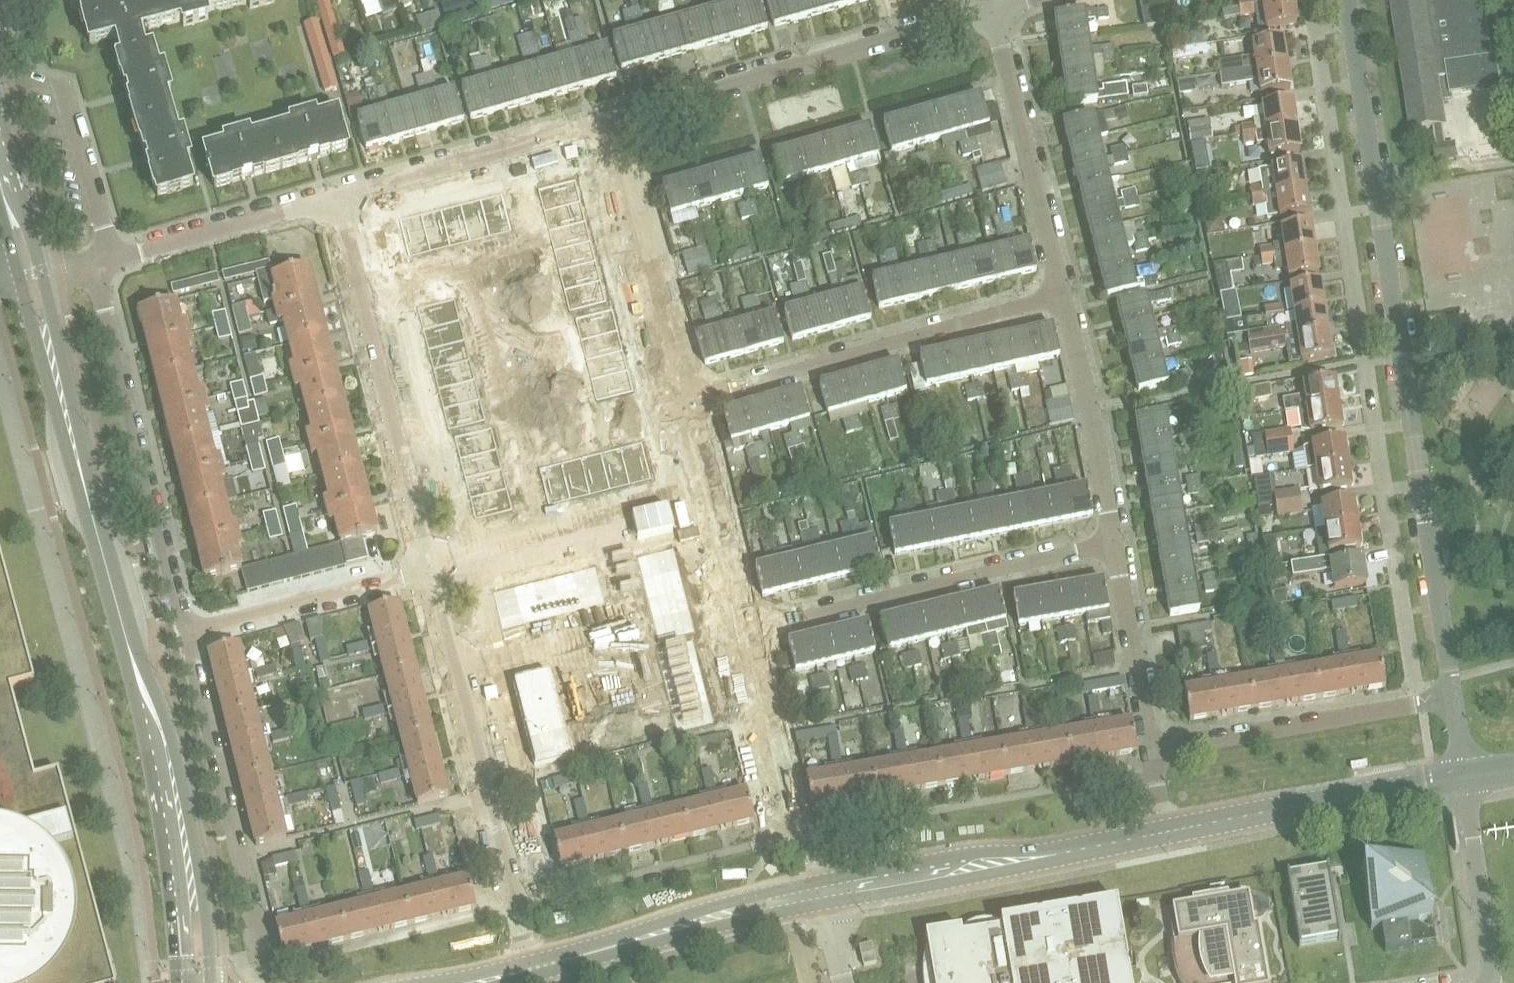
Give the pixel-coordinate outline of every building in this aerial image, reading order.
[(145,51),(140,33),(161,27),(153,0),(114,0),(113,0),(114,1),(104,4),(104,3),(87,7),(87,8),(80,10),(83,19),(82,19),(86,34),(87,34),(90,45),(117,38),(122,59),(133,55),(145,51)] [(228,9),(226,0),(153,0),(161,27),(183,22),(185,27),(209,21),(208,15),(228,9)] [(228,9),(249,4),(251,9),(275,3),(275,0),(226,0),(228,9)] [(334,57),(345,54),(329,0),(317,0),(334,57)] [(385,17),(400,12),(396,0),(379,0),(385,17)] [(400,12),(412,8),(410,0),(396,0),(400,12)] [(441,4),(446,20),(446,23),(477,13),(477,12),(473,0),(454,0),(441,4)] [(485,10),(486,13),(492,11),(518,4),(517,0),(482,0),(485,10)] [(683,8),(680,0),(672,0),(674,10),(683,8)] [(734,5),(743,36),(767,29),(765,22),(759,0),(752,0),(734,5)] [(798,20),(793,0),(766,0),(772,20),(774,27),(781,25),(785,24),(798,20)] [(798,20),(823,13),(819,0),(793,0),(798,20)] [(823,13),(847,7),(845,0),(819,0),(823,13)] [(1154,0),(1139,0),(1142,11),(1144,26),(1158,23),(1155,7),(1154,0)] [(1293,0),(1286,0),(1263,4),(1267,30),(1297,25),(1293,0)] [(1392,6),(1394,6),(1400,38),(1398,38),(1400,51),(1402,51),(1407,83),(1405,84),(1407,97),(1409,97),(1414,130),(1434,127),(1437,147),(1435,147),(1438,162),(1458,159),(1456,144),(1447,145),(1444,125),(1446,125),(1442,100),(1453,99),(1452,95),(1503,87),(1498,56),(1494,57),(1485,1),(1488,0),(1391,0),(1392,6)] [(719,43),(743,36),(734,5),(710,12),(719,43)] [(1254,14),(1253,5),(1238,7),(1240,17),(1254,14)] [(638,7),(631,9),(634,22),(642,19),(638,7)] [(626,24),(634,22),(631,9),(623,11),(626,24)] [(1059,39),(1088,35),(1086,22),(1109,19),(1107,10),(1085,13),(1085,12),(1056,17),(1059,39)] [(576,30),(573,20),(571,12),(563,14),(568,33),(572,46),(580,44),(576,30)] [(710,12),(686,19),(695,50),(719,43),(710,12)] [(493,17),(479,21),(482,34),(496,30),(493,17)] [(573,20),(576,30),(580,44),(588,41),(581,17),(573,20)] [(695,50),(686,19),(662,26),(671,57),(695,50)] [(326,91),(336,88),(317,21),(306,24),(326,91)] [(662,26),(637,32),(646,64),(671,57),(662,26)] [(613,39),(619,63),(622,71),(646,64),(637,32),(613,39)] [(533,33),(525,35),(531,57),(539,55),(533,33)] [(1183,48),(1196,46),(1207,45),(1205,33),(1181,36),(1183,48)] [(531,57),(525,35),(517,37),(523,60),(531,57)] [(1090,50),(1088,35),(1059,39),(1063,63),(1091,59),(1103,57),(1114,55),(1113,46),(1090,50)] [(1219,64),(1221,74),(1288,64),(1284,39),(1254,43),(1256,59),(1219,64)] [(1211,44),(1207,45),(1196,46),(1183,48),(1172,50),(1173,61),(1197,57),(1213,55),(1211,44)] [(608,47),(583,54),(592,85),(616,78),(613,67),(608,47)] [(152,49),(145,51),(133,55),(122,59),(117,60),(117,62),(121,77),(122,77),(126,88),(125,89),(127,95),(128,100),(129,99),(131,109),(132,111),(131,111),(136,128),(171,117),(165,95),(170,93),(167,83),(163,69),(158,71),(152,49)] [(483,71),(479,58),(478,54),(470,56),(475,73),(483,71)] [(583,54),(559,61),(568,92),(592,85),(583,54)] [(1114,55),(1103,57),(1104,64),(1115,62),(1114,55)] [(487,56),(479,58),(483,71),(490,69),(487,56)] [(1091,59),(1063,63),(1066,85),(1095,81),(1091,59)] [(428,61),(420,63),(423,75),(426,87),(434,84),(428,61)] [(559,61),(535,68),(544,99),(568,92),(559,61)] [(1288,64),(1221,74),(1220,74),(1222,87),(1259,81),(1261,93),(1291,89),(1288,64)] [(544,99),(535,68),(510,75),(519,106),(544,99)] [(426,87),(423,75),(415,77),(418,89),(426,87)] [(519,106),(510,75),(486,82),(495,113),(519,106)] [(375,89),(372,78),(364,81),(370,103),(378,101),(375,89)] [(1189,80),(1178,82),(1180,94),(1191,92),(1189,80)] [(1098,102),(1095,81),(1066,85),(1069,106),(1098,102)] [(495,113),(486,82),(462,89),(471,120),(495,113)] [(1146,85),(1132,87),(1133,96),(1133,97),(1148,95),(1147,94),(1146,85)] [(383,87),(375,89),(378,101),(386,98),(383,87)] [(430,98),(439,129),(464,122),(460,110),(454,91),(430,98)] [(967,95),(946,101),(956,138),(978,131),(967,95)] [(415,136),(439,129),(430,98),(406,105),(415,136)] [(946,101),(926,106),(936,143),(956,138),(946,101)] [(1242,134),(1257,132),(1298,126),(1294,101),(1263,105),(1265,121),(1230,126),(1232,136),(1242,134)] [(406,105),(381,112),(390,143),(415,136),(406,105)] [(926,106),(906,112),(917,149),(936,143),(926,106)] [(1064,122),(1069,144),(1099,138),(1110,135),(1107,121),(1127,116),(1125,108),(1064,122)] [(357,119),(363,139),(366,150),(390,143),(381,112),(357,119)] [(906,112),(887,118),(897,154),(917,149),(906,112)] [(292,127),(270,133),(280,169),(297,164),(299,163),(309,160),(309,161),(316,159),(320,158),(319,157),(331,154),(331,155),(347,150),(346,150),(348,150),(343,135),(344,134),(342,128),(337,115),(316,121),(315,115),(309,117),(299,120),(290,122),(292,127)] [(177,137),(171,117),(136,128),(141,143),(145,154),(144,155),(146,160),(147,165),(148,165),(151,175),(151,177),(155,192),(156,192),(158,198),(193,187),(189,176),(185,161),(189,159),(186,148),(183,135),(177,137)] [(887,118),(867,123),(878,160),(897,154),(887,118)] [(1209,120),(1188,123),(1191,142),(1212,139),(1209,120)] [(867,123),(846,129),(856,166),(878,160),(867,123)] [(1298,126),(1257,132),(1242,134),(1243,144),(1256,142),(1256,145),(1269,143),(1271,156),(1301,151),(1298,126)] [(265,174),(280,169),(270,133),(250,139),(249,133),(245,135),(232,138),(224,140),(225,145),(204,151),(209,167),(208,167),(210,173),(211,173),(211,176),(215,187),(216,187),(216,188),(231,183),(231,182),(243,179),(243,180),(249,178),(254,177),(254,176),(263,173),(265,173),(265,174)] [(816,138),(794,144),(805,180),(826,174),(816,138)] [(1104,158),(1099,138),(1069,144),(1075,166),(1104,158)] [(794,144),(775,150),(785,186),(805,180),(794,144)] [(1127,145),(1113,148),(1115,156),(1129,152),(1127,145)] [(775,150),(755,155),(766,192),(785,186),(775,150)] [(1131,161),(1129,152),(1115,156),(1117,165),(1131,161)] [(755,155),(736,161),(746,197),(766,192),(755,155)] [(1104,158),(1075,166),(1080,188),(1109,181),(1106,168),(1115,166),(1113,156),(1104,158)] [(1207,158),(1194,160),(1196,171),(1209,168),(1207,158)] [(736,161),(716,166),(726,203),(746,197),(736,161)] [(1303,164),(1273,168),(1260,170),(1263,187),(1249,189),(1250,197),(1307,189),(1303,164)] [(716,166),(694,172),(705,209),(726,203),(716,166)] [(973,170),(965,172),(969,183),(976,181),(973,170)] [(965,172),(958,174),(961,186),(969,183),(965,172)] [(544,210),(581,200),(575,178),(538,188),(544,210)] [(1121,192),(1118,179),(1109,181),(1080,188),(1085,211),(1137,197),(1135,188),(1121,192)] [(934,181),(926,183),(929,195),(937,192),(934,181)] [(926,183),(918,185),(922,197),(929,195),(926,183)] [(992,186),(955,195),(961,217),(998,207),(992,186)] [(1307,189),(1250,197),(1252,207),(1267,205),(1269,220),(1311,214),(1307,189)] [(895,192),(887,194),(890,206),(898,204),(895,192)] [(502,193),(481,199),(490,235),(512,230),(502,193)] [(887,194),(879,196),(882,208),(890,206),(887,194)] [(1139,205),(1137,197),(1085,211),(1091,232),(1119,225),(1115,211),(1139,205)] [(481,199),(461,204),(470,240),(490,235),(481,199)] [(544,210),(549,229),(586,220),(581,200),(544,210)] [(450,245),(470,240),(461,204),(441,208),(450,245)] [(514,209),(516,217),(528,214),(526,206),(514,209)] [(998,207),(961,217),(966,237),(1003,227),(998,207)] [(430,250),(450,245),(441,208),(421,213),(430,250)] [(898,211),(890,213),(894,225),(902,223),(898,211)] [(409,256),(430,250),(421,213),(400,219),(409,256)] [(822,213),(814,215),(817,226),(825,224),(822,213)] [(890,213),(883,215),(886,227),(894,225),(890,213)] [(528,214),(516,217),(518,224),(530,222),(528,214)] [(814,215),(806,217),(810,229),(817,226),(814,215)] [(928,216),(916,220),(919,228),(930,224),(928,216)] [(1221,216),(1205,218),(1208,234),(1224,232),(1221,216)] [(591,240),(586,220),(549,229),(554,249),(591,240)] [(859,222),(851,224),(855,236),(862,234),(859,222)] [(783,224),(775,226),(778,238),(786,235),(783,224)] [(851,224),(843,227),(847,238),(855,236),(851,224)] [(930,224),(919,228),(921,235),(932,232),(930,224)] [(1251,258),(1260,257),(1316,249),(1312,224),(1282,228),(1284,244),(1244,250),(1246,259),(1251,258)] [(1122,239),(1119,225),(1091,232),(1096,255),(1124,248),(1133,245),(1148,242),(1145,233),(1122,239)] [(775,226),(767,228),(770,240),(778,238),(775,226)] [(1003,227),(966,237),(971,256),(1008,247),(1003,227)] [(820,233),(812,235),(815,247),(823,245),(820,233)] [(743,235),(736,237),(739,249),(747,247),(743,235)] [(812,235),(804,238),(807,249),(815,247),(812,235)] [(736,237),(728,239),(731,251),(739,249),(736,237)] [(591,240),(554,249),(559,269),(596,259),(591,240)] [(1136,254),(1150,250),(1149,247),(1148,242),(1133,245),(1136,254)] [(526,256),(538,253),(536,245),(524,248),(526,256)] [(1008,247),(971,256),(977,278),(1013,269),(1008,247)] [(1096,255),(1102,277),(1130,270),(1124,248),(1096,255)] [(1320,275),(1316,249),(1260,257),(1251,258),(1252,265),(1260,263),(1261,267),(1275,265),(1276,272),(1288,270),(1289,279),(1320,275)] [(538,253),(526,256),(528,264),(540,261),(538,253)] [(754,254),(717,263),(722,285),(759,275),(754,254)] [(947,254),(935,257),(937,265),(949,262),(947,254)] [(926,255),(905,261),(916,298),(937,292),(926,255)] [(795,258),(784,261),(786,269),(798,266),(795,258)] [(564,289),(601,279),(596,259),(559,269),(564,289)] [(271,269),(270,265),(269,261),(223,272),(225,281),(256,273),(271,269)] [(286,261),(270,265),(271,269),(273,276),(289,272),(286,261)] [(905,261),(885,267),(896,304),(916,298),(905,261)] [(949,262),(937,265),(939,273),(951,269),(949,262)] [(1228,262),(1213,265),(1218,292),(1232,290),(1233,290),(1228,262)] [(508,275),(505,263),(497,265),(500,277),(508,275)] [(798,266),(786,269),(788,277),(800,273),(798,266)] [(322,318),(313,284),(309,268),(309,269),(309,267),(289,272),(273,276),(258,280),(264,304),(272,301),(278,323),(283,322),(289,344),(326,334),(322,318)] [(885,267),(866,273),(876,309),(896,304),(885,267)] [(1135,292),(1130,270),(1102,277),(1107,299),(1135,292)] [(866,273),(846,278),(857,315),(876,309),(866,273)] [(174,294),(220,283),(217,274),(171,286),(174,294)] [(487,275),(479,277),(482,289),(490,287),(487,275)] [(759,275),(722,285),(727,305),(764,295),(759,275)] [(1157,276),(1142,280),(1145,289),(1159,286),(1157,276)] [(475,291),(482,289),(479,277),(472,279),(475,291)] [(438,280),(441,292),(449,290),(446,278),(438,280)] [(846,278),(827,284),(837,321),(857,315),(846,278)] [(607,301),(601,279),(564,289),(570,310),(607,301)] [(441,292),(438,280),(430,282),(433,294),(441,292)] [(1295,312),(1325,307),(1321,282),(1291,287),(1295,312)] [(827,284),(805,290),(816,327),(837,321),(827,284)] [(517,301),(529,298),(527,290),(515,293),(517,301)] [(1117,304),(1122,326),(1152,319),(1148,306),(1172,300),(1169,291),(1117,304)] [(1236,291),(1220,294),(1225,322),(1232,321),(1241,319),(1236,291)] [(764,295),(727,305),(732,324),(769,315),(764,295)] [(506,307),(518,304),(516,296),(504,299),(506,307)] [(417,306),(423,328),(460,319),(454,297),(417,306)] [(529,298),(517,301),(519,308),(531,305),(529,298)] [(800,299),(788,302),(790,310),(802,307),(800,299)] [(177,301),(140,311),(156,378),(194,369),(188,347),(193,346),(187,322),(183,323),(177,301)] [(518,304),(506,307),(508,315),(520,312),(518,304)] [(1282,304),(1264,306),(1265,317),(1284,315),(1282,304)] [(802,307),(790,310),(792,318),(804,314),(802,307)] [(1329,332),(1325,307),(1295,312),(1297,326),(1248,334),(1250,345),(1288,339),(1298,337),(1329,332)] [(245,308),(234,310),(237,323),(249,320),(245,308)] [(581,339),(618,329),(612,308),(575,317),(581,339)] [(212,317),(216,330),(227,327),(224,314),(212,317)] [(769,315),(732,324),(738,346),(775,337),(769,315)] [(428,348),(465,338),(460,319),(423,328),(428,348)] [(1152,319),(1122,326),(1128,348),(1156,341),(1154,332),(1152,319)] [(249,320),(237,323),(240,336),(252,333),(249,320)] [(1225,322),(1224,322),(1226,336),(1235,335),(1232,321),(1225,322)] [(1166,338),(1179,335),(1177,326),(1164,329),(1166,338)] [(227,327),(216,330),(219,343),(230,340),(227,327)] [(581,339),(586,359),(623,349),(618,329),(581,339)] [(1329,332),(1298,337),(1302,362),(1333,357),(1329,332)] [(1128,348),(1133,370),(1162,363),(1158,350),(1190,342),(1188,333),(1179,335),(1166,338),(1156,341),(1128,348)] [(339,385),(330,350),(326,334),(289,344),(294,366),(289,367),(295,390),(300,389),(306,411),(344,402),(339,385)] [(254,336),(241,339),(245,351),(258,348),(254,336)] [(507,340),(509,348),(521,345),(519,337),(507,340)] [(465,338),(428,348),(433,368),(470,358),(465,338)] [(1288,339),(1250,345),(1252,354),(1289,348),(1288,339)] [(528,344),(530,352),(542,349),(540,341),(528,344)] [(523,353),(521,345),(509,348),(511,356),(523,353)] [(1029,348),(992,358),(998,379),(1035,370),(1029,348)] [(544,357),(542,349),(530,352),(532,360),(544,357)] [(628,369),(623,349),(586,359),(591,378),(628,369)] [(244,356),(251,380),(262,377),(255,354),(244,356)] [(470,358),(433,368),(438,387),(475,378),(470,358)] [(1165,377),(1162,363),(1133,370),(1139,392),(1167,385),(1177,382),(1192,378),(1190,370),(1175,374),(1165,377)] [(952,366),(930,372),(941,408),(962,402),(952,366)] [(165,411),(172,444),(210,436),(205,414),(209,413),(204,390),(199,391),(194,369),(156,378),(160,394),(165,411)] [(634,391),(628,369),(591,378),(597,400),(634,391)] [(1035,370),(998,379),(1003,399),(1040,390),(1035,370)] [(930,372),(910,377),(921,414),(941,408),(930,372)] [(262,377),(251,380),(253,389),(265,386),(262,377)] [(517,380),(519,388),(531,385),(529,377),(517,380)] [(910,377),(891,383),(901,420),(921,414),(910,377)] [(976,377),(964,380),(966,388),(978,385),(976,377)] [(443,407),(480,398),(475,378),(438,387),(443,407)] [(1284,412),(1299,410),(1340,403),(1337,390),(1339,390),(1339,381),(1337,382),(1336,379),(1303,385),(1305,396),(1297,398),(1283,400),(1284,412)] [(229,386),(232,396),(246,393),(243,382),(229,386)] [(531,385),(533,393),(545,390),(543,382),(531,385)] [(891,383),(871,389),(882,425),(901,420),(891,383)] [(1270,394),(1268,384),(1237,390),(1239,400),(1270,394)] [(533,392),(531,385),(519,388),(521,396),(533,392)] [(978,385),(966,388),(968,396),(980,393),(978,385)] [(267,396),(265,386),(253,389),(255,399),(267,396)] [(871,389),(852,394),(862,431),(882,425),(871,389)] [(547,398),(545,390),(533,393),(535,401),(547,398)] [(1040,390),(1003,399),(1008,419),(1045,410),(1040,390)] [(248,401),(246,393),(232,396),(234,404),(248,401)] [(852,394),(830,401),(841,437),(862,431),(852,394)] [(486,419),(480,398),(443,407),(449,429),(486,419)] [(347,417),(344,402),(306,411),(311,433),(306,435),(308,446),(311,458),(317,457),(323,479),(361,470),(356,451),(350,430),(347,417)] [(617,402),(610,404),(613,416),(620,414),(617,402)] [(1342,416),(1340,403),(1299,410),(1302,431),(1310,432),(1311,433),(1343,428),(1343,425),(1345,425),(1344,416),(1342,416)] [(237,414),(241,430),(259,425),(253,404),(249,405),(250,411),(237,414)] [(613,416),(610,404),(602,406),(605,418),(613,416)] [(1045,410),(1008,419),(1013,439),(1050,429),(1045,410)] [(548,413),(552,424),(559,422),(556,411),(548,413)] [(578,412),(570,414),(573,426),(581,424),(578,412)] [(790,412),(753,422),(759,443),(795,434),(790,412)] [(552,424),(548,413),(541,415),(544,426),(552,424)] [(1140,443),(1169,438),(1165,413),(1136,418),(1140,443)] [(827,418),(815,421),(817,429),(829,426),(827,418)] [(979,418),(967,421),(969,429),(981,426),(979,418)] [(263,441),(259,425),(241,430),(245,446),(263,441)] [(454,435),(460,457),(497,448),(491,426),(454,435)] [(829,426),(817,429),(819,437),(831,434),(829,426)] [(981,426),(969,429),(971,437),(983,434),(981,426)] [(1177,428),(1178,437),(1192,435),(1191,426),(1177,428)] [(1050,429),(1013,439),(1018,458),(1055,449),(1050,429)] [(1254,448),(1293,442),(1291,430),(1252,436),(1254,448)] [(518,434),(520,442),(532,439),(530,431),(518,434)] [(795,434),(759,443),(764,463),(800,454),(795,434)] [(956,435),(949,437),(952,449),(959,447),(956,435)] [(1192,435),(1178,437),(1180,446),(1194,443),(1192,435)] [(215,457),(210,436),(172,444),(189,512),(226,501),(221,480),(226,479),(220,456),(215,457)] [(1230,437),(1232,453),(1242,451),(1239,436),(1230,437)] [(949,437),(941,439),(944,451),(952,449),(949,437)] [(1173,463),(1169,438),(1140,443),(1145,468),(1173,463)] [(282,454),(293,451),(291,442),(280,445),(278,439),(266,443),(270,457),(282,454)] [(532,439),(520,442),(522,450),(534,447),(532,439)] [(1315,468),(1349,463),(1347,451),(1349,451),(1348,442),(1346,442),(1346,439),(1312,444),(1313,447),(1305,449),(1308,470),(1315,468)] [(620,447),(630,483),(651,478),(642,441),(620,447)] [(1254,448),(1246,449),(1247,458),(1255,457),(1256,459),(1294,453),(1293,442),(1254,448)] [(246,450),(249,463),(261,460),(258,447),(246,450)] [(620,447),(601,451),(610,488),(630,483),(620,447)] [(465,477),(502,467),(497,448),(460,457),(465,477)] [(1055,449),(1018,458),(1023,478),(1060,469),(1055,449)] [(282,454),(270,457),(273,469),(285,465),(301,461),(298,450),(293,451),(282,454)] [(581,457),(590,493),(610,488),(601,451),(581,457)] [(906,468),(895,471),(900,492),(978,472),(973,451),(922,464),(914,466),(906,468)] [(1242,451),(1232,453),(1235,469),(1244,467),(1242,451)] [(919,452),(911,454),(914,466),(922,464),(919,452)] [(800,454),(764,463),(769,483),(806,474),(800,454)] [(911,454),(903,456),(906,468),(914,466),(911,454)] [(878,456),(870,458),(873,469),(881,467),(878,456)] [(996,456),(985,459),(987,467),(998,464),(996,456)] [(561,462),(570,498),(590,493),(581,457),(561,462)] [(837,458),(825,461),(827,469),(839,466),(837,458)] [(870,458),(862,460),(865,471),(873,469),(870,458)] [(252,476),(265,473),(261,460),(249,463),(252,476)] [(570,498),(561,462),(539,467),(549,504),(570,498)] [(1173,463),(1145,468),(1149,493),(1178,488),(1173,463)] [(1351,476),(1349,463),(1315,468),(1319,493),(1353,488),(1352,486),(1354,486),(1353,475),(1351,476)] [(998,464),(987,467),(989,475),(1000,472),(998,464)] [(291,486),(285,465),(273,469),(279,490),(291,486)] [(839,466),(827,469),(829,476),(841,473),(839,466)] [(470,497),(507,487),(502,467),(465,477),(470,497)] [(1060,469),(1023,478),(1028,498),(1065,489),(1060,469)] [(361,470),(323,479),(328,501),(322,502),(328,526),(334,524),(340,544),(346,565),(367,560),(362,538),(377,534),(377,533),(373,518),(364,483),(361,470)] [(523,483),(535,480),(533,472),(521,475),(523,483)] [(806,474),(769,483),(774,503),(811,493),(806,474)] [(1199,475),(1185,477),(1187,485),(1201,483),(1199,475)] [(537,488),(535,480),(523,483),(525,491),(537,488)] [(1215,481),(1201,483),(1187,485),(1188,495),(1202,492),(1202,486),(1216,484),(1215,481)] [(507,487),(470,497),(476,518),(512,509),(507,487)] [(1182,513),(1178,488),(1149,493),(1154,519),(1182,513)] [(1065,489),(1028,498),(1034,520),(1070,510),(1065,489)] [(1275,506),(1302,502),(1300,491),(1273,494),(1275,506)] [(811,493),(774,503),(779,522),(816,513),(811,493)] [(855,495),(843,498),(845,506),(857,503),(855,495)] [(1006,496),(995,499),(997,506),(1008,503),(1006,496)] [(1325,529),(1358,524),(1356,512),(1358,511),(1357,502),(1355,502),(1355,499),(1321,504),(1325,529)] [(205,579),(243,569),(237,547),(242,546),(237,523),(232,524),(226,501),(189,512),(205,579)] [(986,502),(863,532),(872,566),(995,535),(986,502)] [(1304,513),(1302,502),(1275,506),(1277,517),(1304,513)] [(857,503),(845,506),(847,514),(859,511),(857,503)] [(1008,503),(997,506),(999,514),(1010,511),(1008,503)] [(1270,505),(1258,507),(1259,518),(1271,517),(1270,505)] [(284,512),(287,524),(299,521),(297,512),(296,509),(284,512)] [(305,510),(297,512),(299,521),(307,519),(305,510)] [(816,513),(779,522),(784,542),(821,533),(816,513)] [(1187,539),(1182,513),(1154,519),(1158,544),(1187,539)] [(263,517),(266,529),(278,526),(275,514),(263,517)] [(287,524),(290,536),(302,533),(299,521),(287,524)] [(1194,527),(1195,535),(1210,533),(1208,524),(1194,527)] [(1358,524),(1325,529),(1315,530),(1319,555),(1362,548),(1361,547),(1363,546),(1362,537),(1360,537),(1358,524)] [(281,538),(278,526),(266,529),(269,541),(281,538)] [(306,553),(307,553),(302,533),(290,536),(295,556),(306,553)] [(821,533),(784,542),(789,562),(826,553),(821,533)] [(1210,533),(1195,535),(1197,544),(1211,542),(1210,533)] [(1246,536),(1249,552),(1258,550),(1256,534),(1246,536)] [(857,537),(845,540),(847,548),(859,545),(857,537)] [(1275,537),(1262,539),(1267,566),(1279,564),(1275,537)] [(1162,569),(1191,564),(1187,539),(1158,544),(1162,569)] [(330,547),(335,569),(347,566),(346,565),(340,544),(330,547)] [(859,545),(847,548),(849,555),(861,552),(859,545)] [(324,572),(335,569),(330,547),(318,550),(324,572)] [(642,579),(679,569),(673,548),(636,557),(642,579)] [(311,552),(307,553),(306,553),(312,576),(324,572),(318,550),(311,552)] [(1258,550),(1249,552),(1251,567),(1261,566),(1258,550)] [(11,688),(35,681),(0,552),(0,691),(11,688)] [(301,579),(312,576),(306,553),(295,556),(301,579)] [(826,553),(789,562),(794,584),(831,574),(826,553)] [(277,560),(284,583),(295,580),(289,557),(277,560)] [(1366,583),(1363,558),(1331,562),(1330,557),(1290,563),(1292,577),(1324,572),(1332,571),(1335,588),(1366,583)] [(272,587),(284,583),(277,560),(266,563),(272,587)] [(266,563),(254,566),(261,590),(272,587),(266,563)] [(1196,589),(1191,564),(1162,569),(1167,594),(1196,589)] [(573,571),(583,608),(605,602),(595,565),(573,571)] [(249,593),(261,590),(254,566),(243,569),(249,593)] [(1272,568),(1274,580),(1288,577),(1286,566),(1272,568)] [(679,569),(642,579),(647,598),(684,589),(679,569)] [(583,608),(573,571),(554,576),(563,613),(583,608)] [(1203,575),(1204,584),(1219,582),(1218,573),(1203,575)] [(534,581),(543,618),(563,613),(554,576),(534,581)] [(609,587),(620,584),(618,576),(607,580),(609,587)] [(514,586),(524,623),(543,618),(534,581),(514,586)] [(1219,582),(1204,584),(1205,593),(1221,591),(1219,582)] [(622,592),(620,584),(609,587),(610,595),(622,592)] [(524,623),(514,586),(492,591),(502,628),(524,623)] [(684,589),(647,598),(652,618),(689,609),(684,589)] [(1200,612),(1196,589),(1167,594),(1171,617),(1200,612)] [(1274,593),(1272,593),(1273,604),(1276,604),(1276,605),(1287,603),(1285,590),(1274,592),(1274,593)] [(1080,594),(1043,600),(1047,622),(1084,616),(1080,594)] [(1356,599),(1331,603),(1332,612),(1357,608),(1356,599)] [(1317,603),(1303,605),(1304,616),(1319,614),(1317,603)] [(374,660),(381,659),(385,677),(416,669),(410,648),(408,641),(404,626),(405,625),(399,604),(369,612),(374,632),(368,634),(374,660)] [(1002,608),(980,613),(989,650),(1011,644),(1002,608)] [(689,609),(652,618),(658,640),(695,631),(689,609)] [(980,613),(960,618),(969,655),(989,650),(980,613)] [(1084,616),(1047,622),(1050,643),(1088,636),(1084,616)] [(609,621),(611,629),(623,626),(621,618),(609,621)] [(960,618),(940,623),(949,660),(969,655),(960,618)] [(1025,618),(1013,621),(1015,629),(1027,626),(1025,618)] [(324,638),(323,619),(306,623),(311,641),(314,640),(323,638),(324,638)] [(940,623),(921,627),(930,664),(949,660),(940,623)] [(1210,624),(1178,629),(1180,641),(1204,637),(1204,633),(1211,632),(1210,624)] [(304,643),(300,625),(283,629),(291,646),(300,644),(304,643)] [(625,634),(623,626),(611,629),(613,637),(625,634)] [(1027,626),(1015,629),(1017,637),(1029,634),(1027,626)] [(921,627),(899,633),(908,670),(930,664),(921,627)] [(1345,631),(1336,632),(1337,643),(1347,641),(1345,631)] [(1088,636),(1050,643),(1054,665),(1091,658),(1088,636)] [(1204,637),(1180,641),(1182,653),(1206,648),(1204,637)] [(316,648),(325,645),(323,638),(314,640),(316,648)] [(661,670),(699,661),(693,639),(656,648),(661,670)] [(1347,641),(1337,643),(1339,653),(1349,652),(1347,641)] [(367,642),(357,645),(359,654),(369,651),(367,642)] [(592,645),(595,657),(603,654),(600,643),(592,645)] [(1282,653),(1280,643),(1271,644),(1273,655),(1282,653)] [(300,644),(291,646),(293,654),(302,652),(300,644)] [(318,655),(327,653),(325,645),(316,648),(318,655)] [(349,656),(359,654),(357,645),(347,648),(349,656)] [(853,645),(816,654),(822,676),(859,667),(853,645)] [(240,646),(210,653),(225,716),(256,709),(240,646)] [(895,649),(883,652),(885,660),(897,657),(895,649)] [(302,652),(293,654),(295,661),(303,659),(302,652)] [(327,653),(318,655),(320,663),(329,661),(327,653)] [(574,655),(577,667),(585,665),(582,653),(574,655)] [(1215,653),(1206,655),(1208,665),(1217,664),(1215,653)] [(1273,655),(1274,665),(1284,664),(1282,653),(1273,655)] [(1337,664),(1315,668),(1321,699),(1340,695),(1347,694),(1363,691),(1385,688),(1380,657),(1364,660),(1363,654),(1336,659),(1337,664)] [(569,669),(577,667),(574,655),(566,657),(569,669)] [(540,656),(532,658),(535,670),(543,668),(540,656)] [(897,657),(885,660),(887,667),(899,664),(897,657)] [(527,672),(535,670),(532,658),(524,660),(527,672)] [(305,667),(303,659),(295,661),(297,669),(305,667)] [(666,690),(704,681),(699,661),(661,670),(666,690)] [(1219,674),(1217,664),(1208,665),(1209,676),(1219,674)] [(276,666),(266,668),(268,677),(278,674),(276,666)] [(1299,703),(1321,699),(1315,668),(1297,671),(1296,666),(1272,669),(1273,675),(1250,679),(1255,710),(1275,707),(1275,706),(1299,702),(1299,703)] [(325,667),(317,669),(319,679),(327,677),(325,667)] [(859,667),(822,676),(827,696),(864,686),(859,667)] [(258,679),(268,677),(266,668),(256,671),(258,679)] [(416,669),(385,677),(390,696),(385,697),(391,724),(397,722),(402,739),(431,731),(426,712),(422,696),(420,689),(421,689),(416,669)] [(614,682),(626,679),(624,672),(612,675),(614,682)] [(1026,672),(1018,673),(1021,685),(1029,683),(1026,672)] [(519,704),(556,695),(550,673),(513,683),(519,704)] [(595,685),(607,682),(605,674),(593,677),(595,685)] [(982,675),(974,677),(977,689),(985,687),(982,675)] [(1004,676),(996,678),(998,690),(1006,688),(1004,676)] [(1204,687),(1184,691),(1189,722),(1211,718),(1210,717),(1218,716),(1234,713),(1234,714),(1255,710),(1250,679),(1233,682),(1232,676),(1203,681),(1204,687)] [(974,677),(966,679),(969,690),(977,689),(974,677)] [(1124,678),(1116,680),(1117,689),(1125,688),(1126,687),(1124,678)] [(626,679),(614,682),(616,690),(628,687),(626,679)] [(1110,690),(1117,689),(1116,680),(1108,681),(1109,690),(1110,690)] [(709,701),(704,681),(666,690),(671,710),(709,701)] [(1100,682),(1101,691),(1109,690),(1108,681),(1100,682)] [(609,690),(607,682),(595,685),(597,693),(609,690)] [(1092,684),(1093,693),(1101,691),(1100,682),(1092,684)] [(942,683),(934,685),(937,697),(945,695),(942,683)] [(1088,694),(1093,693),(1092,684),(1084,685),(1086,694),(1088,694)] [(316,685),(302,688),(304,697),(318,693),(316,685)] [(934,685),(926,687),(929,698),(937,697),(934,685)] [(864,686),(827,696),(833,718),(869,708),(864,686)] [(912,687),(904,689),(907,701),(915,699),(915,698),(912,687)] [(58,771),(35,777),(11,688),(0,691),(0,982),(115,982),(58,771)] [(519,704),(524,724),(561,715),(556,695),(519,704)] [(1090,698),(1091,709),(1100,707),(1099,697),(1090,698)] [(955,700),(958,721),(967,719),(972,718),(969,698),(955,700)] [(714,722),(709,701),(671,710),(676,732),(714,722)] [(386,715),(383,706),(373,708),(375,717),(386,715)] [(1100,707),(1091,709),(1093,719),(1102,718),(1100,707)] [(365,720),(375,717),(373,708),(363,711),(365,720)] [(1033,708),(1024,709),(1025,720),(1034,718),(1033,708)] [(271,774),(256,709),(225,716),(241,781),(271,774)] [(619,715),(621,723),(633,720),(631,712),(619,715)] [(620,721),(618,713),(606,716),(608,724),(620,721)] [(524,724),(529,744),(566,734),(561,715),(524,724)] [(1034,718),(1025,720),(1027,730),(1036,729),(1034,718)] [(1137,753),(1131,722),(1113,725),(1112,718),(1086,723),(1087,729),(1068,733),(1074,763),(1092,760),(1092,759),(1114,756),(1115,755),(1115,756),(1137,753)] [(969,730),(967,719),(958,721),(960,731),(969,730)] [(838,737),(836,728),(827,729),(828,738),(838,737)] [(290,729),(281,732),(283,741),(293,739),(292,734),(290,729)] [(623,731),(626,743),(634,741),(631,729),(623,731)] [(821,740),(828,738),(827,729),(820,730),(821,740)] [(820,730),(812,732),(813,741),(821,740),(820,730)] [(896,741),(905,740),(903,730),(894,731),(896,741)] [(971,740),(969,730),(960,731),(962,742),(971,740)] [(431,731),(402,739),(407,758),(400,760),(400,761),(396,762),(398,770),(399,769),(401,777),(404,776),(407,787),(413,786),(415,793),(418,804),(448,797),(443,776),(442,776),(438,760),(436,753),(437,753),(431,731)] [(626,743),(623,731),(615,733),(618,745),(626,743)] [(1068,733),(1047,737),(1046,731),(1019,735),(1020,741),(1003,744),(1008,775),(1027,772),(1027,771),(1050,767),(1051,767),(1074,763),(1068,733)] [(271,734),(274,743),(283,741),(281,732),(271,734)] [(812,732),(804,733),(805,742),(813,741),(812,732)] [(797,743),(805,742),(804,733),(796,734),(797,743)] [(572,756),(566,734),(529,744),(535,766),(572,756)] [(722,745),(719,737),(707,740),(710,748),(722,745)] [(840,749),(838,737),(828,738),(831,751),(840,749)] [(698,751),(710,748),(707,740),(695,743),(698,751)] [(898,751),(907,750),(905,740),(896,741),(898,751)] [(955,747),(956,753),(938,756),(943,786),(962,783),(962,782),(978,779),(986,778),(986,779),(1008,775),(1003,744),(982,748),(981,742),(955,747)] [(842,762),(840,749),(831,751),(833,763),(842,762)] [(943,786),(938,756),(917,759),(917,754),(891,758),(892,764),(872,767),(877,798),(898,794),(897,793),(921,789),(921,790),(943,786)] [(806,778),(811,809),(833,805),(833,804),(840,803),(856,800),(856,801),(877,798),(872,767),(853,770),(852,764),(825,769),(826,775),(806,778)] [(398,770),(389,772),(391,780),(401,778),(401,777),(399,769),(398,770)] [(706,782),(713,780),(711,770),(704,772),(706,782)] [(381,783),(391,780),(389,772),(378,775),(381,783)] [(287,839),(271,774),(241,781),(257,846),(287,839)] [(566,786),(578,783),(576,775),(564,778),(566,786)] [(566,786),(564,778),(553,781),(555,789),(566,786)] [(352,789),(362,787),(360,779),(350,781),(352,789)] [(374,779),(361,783),(365,796),(378,792),(374,779)] [(713,780),(706,782),(709,791),(716,790),(713,780)] [(552,781),(541,784),(543,791),(553,789),(552,781)] [(328,795),(338,793),(336,785),(326,787),(328,795)] [(640,787),(642,797),(651,795),(648,785),(640,787)] [(352,789),(354,797),(364,795),(362,787),(352,789)] [(700,803),(682,807),(690,838),(710,833),(710,832),(717,830),(733,827),(754,822),(746,792),(731,796),(727,796),(725,791),(709,795),(698,797),(700,803)] [(297,795),(299,804),(309,801),(307,792),(297,795)] [(328,795),(330,803),(340,801),(338,793),(328,795)] [(287,797),(289,806),(299,804),(297,795),(287,797)] [(354,797),(355,805),(365,803),(364,795),(354,797)] [(653,805),(651,795),(642,797),(644,807),(653,805)] [(583,800),(574,802),(577,812),(585,810),(583,800)] [(332,811),(342,808),(340,801),(330,803),(332,811)] [(669,843),(690,838),(682,807),(664,812),(663,806),(645,810),(635,812),(637,818),(618,823),(625,854),(646,848),(669,842),(669,843)] [(588,820),(585,810),(577,812),(579,822),(588,820)] [(438,816),(415,822),(417,829),(440,824),(438,816)] [(618,823),(599,828),(598,822),(573,828),(574,834),(554,839),(561,869),(582,864),(582,863),(589,861),(598,859),(605,858),(625,854),(618,823)] [(352,836),(356,850),(363,849),(359,834),(352,836)] [(273,860),(261,865),(264,878),(277,875),(277,877),(293,873),(290,863),(299,861),(297,852),(272,858),(273,860)] [(422,858),(424,868),(434,865),(431,856),(422,858)] [(1371,929),(1381,928),(1385,953),(1436,945),(1434,929),(1427,930),(1418,922),(1432,920),(1423,859),(1362,869),(1371,929)] [(436,875),(434,865),(424,868),(426,877),(436,875)] [(1300,945),(1338,939),(1338,941),(1340,941),(1328,867),(1326,867),(1326,869),(1288,875),(1288,873),(1286,874),(1299,948),(1300,947),(1300,945)] [(369,881),(367,872),(359,874),(361,883),(369,881)] [(455,914),(476,909),(468,878),(449,883),(448,878),(422,884),(423,889),(404,894),(412,924),(432,920),(431,919),(447,915),(454,913),(455,914)] [(372,891),(369,881),(361,883),(363,893),(372,891)] [(304,887),(296,889),(298,898),(306,896),(304,887)] [(357,900),(359,905),(341,910),(348,940),(368,935),(368,934),(383,930),(390,929),(390,930),(412,924),(404,894),(386,898),(385,893),(357,900)] [(308,906),(306,896),(298,898),(300,908),(308,906)] [(1172,909),(1176,933),(1177,941),(1171,942),(1172,957),(1173,962),(1175,972),(1176,976),(1180,982),(1267,982),(1257,927),(1253,928),(1248,896),(1195,901),(1192,902),(1193,906),(1172,909)] [(1149,900),(1136,903),(1139,918),(1151,916),(1149,900)] [(1117,902),(1000,922),(984,920),(976,921),(968,924),(961,929),(925,935),(927,942),(925,949),(924,956),(923,963),(923,970),(923,977),(923,982),(1130,982),(1117,902)] [(276,925),(283,956),(304,951),(304,950),(327,944),(327,945),(348,940),(341,910),(321,914),(320,909),(310,912),(309,908),(292,912),(295,921),(276,925)] [(859,947),(859,948),(863,967),(876,963),(872,944),(859,947)]
